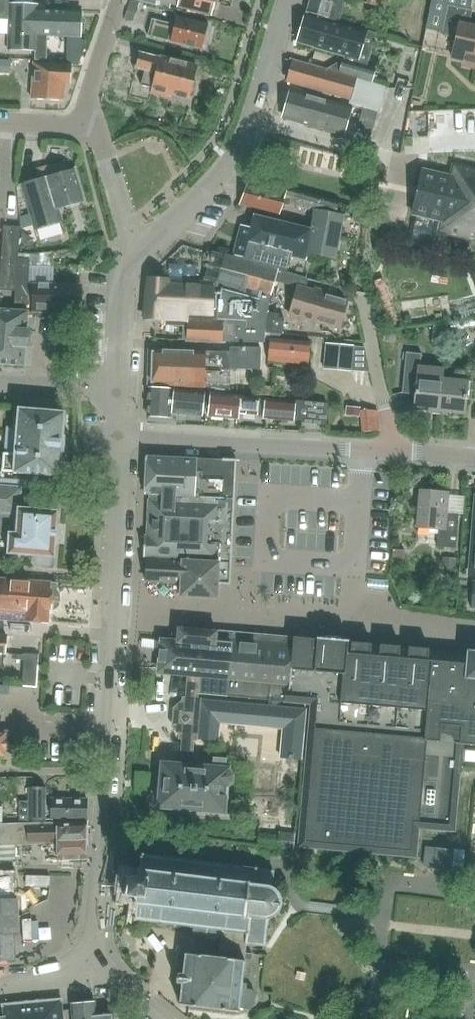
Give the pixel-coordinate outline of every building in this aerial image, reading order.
[(8,20),(7,49),(34,50),(36,9),(36,4),(16,4),(16,0),(0,0),(0,19),(8,20)] [(177,5),(178,6),(209,14),(210,12),(215,10),(216,5),(213,1),(213,0),(159,0),(177,5)] [(307,12),(338,21),(345,0),(310,0),(307,12)] [(361,2),(385,10),(388,0),(362,0),(361,2)] [(469,26),(472,11),(447,5),(440,35),(456,38),(452,58),(465,61),(464,66),(474,69),(474,28),(469,26)] [(36,9),(34,50),(34,60),(45,60),(46,35),(79,37),(79,33),(84,29),(84,24),(80,20),(80,10),(36,9)] [(343,57),(338,74),(382,86),(382,85),(371,82),(375,69),(356,63),(361,41),(364,32),(321,20),(320,20),(306,16),(298,42),(312,47),(312,48),(343,57)] [(204,38),(206,39),(209,28),(206,27),(207,24),(175,17),(174,25),(152,19),(147,36),(201,49),(204,38)] [(192,81),(196,68),(139,53),(135,67),(144,69),(140,85),(151,88),(150,92),(169,97),(170,93),(188,97),(189,96),(192,97),(196,82),(192,81)] [(0,59),(0,73),(10,73),(10,60),(0,59)] [(382,86),(338,74),(293,61),(287,83),(349,100),(349,103),(363,108),(377,112),(377,111),(375,111),(382,86)] [(69,83),(70,65),(33,63),(31,99),(62,100),(63,83),(69,83)] [(342,136),(351,107),(307,94),(305,96),(290,91),(283,118),(297,122),(298,123),(342,136)] [(372,132),(377,112),(363,108),(357,128),(372,132)] [(59,208),(83,200),(74,168),(68,169),(65,160),(36,169),(38,177),(21,182),(35,229),(63,221),(59,208)] [(413,216),(439,222),(437,233),(474,242),(474,171),(452,166),(449,176),(423,170),(418,193),(413,216)] [(313,211),(310,231),(339,238),(343,216),(335,214),(337,202),(250,180),(240,205),(278,215),(283,204),(313,211)] [(339,238),(310,231),(253,216),(251,225),(241,222),(233,255),(253,260),(253,261),(287,270),(290,256),(306,261),(308,253),(335,258),(339,238)] [(31,305),(33,284),(29,284),(29,259),(31,259),(31,268),(40,268),(40,254),(18,252),(20,227),(3,225),(0,274),(0,290),(14,291),(14,304),(31,305)] [(149,278),(145,319),(165,320),(165,326),(187,326),(186,342),(221,343),(221,340),(234,340),(264,341),(264,332),(282,334),(284,318),(278,317),(279,314),(267,313),(269,303),(278,271),(223,255),(216,281),(205,278),(205,282),(149,278)] [(308,280),(294,276),(291,286),(295,287),(287,315),(340,330),(348,301),(355,303),(352,292),(341,289),(339,296),(331,294),(332,291),(314,286),(314,289),(306,286),(308,280)] [(77,285),(33,284),(31,305),(32,311),(46,312),(46,307),(77,308),(77,285)] [(474,309),(474,294),(459,294),(459,309),(474,309)] [(23,365),(25,345),(27,345),(28,330),(26,331),(27,313),(27,311),(0,309),(0,364),(23,365)] [(308,364),(310,342),(269,339),(267,360),(308,364)] [(354,345),(325,342),(322,369),(351,372),(354,345)] [(153,386),(191,386),(229,387),(229,368),(259,368),(260,348),(229,347),(229,351),(191,350),(153,350),(153,386)] [(439,411),(442,378),(444,367),(420,365),(421,355),(407,354),(403,393),(415,394),(413,409),(439,411)] [(442,378),(439,411),(465,414),(466,399),(474,400),(474,372),(457,370),(456,380),(442,378)] [(272,387),(259,386),(259,394),(271,395),(272,387)] [(202,414),(203,393),(174,389),(149,388),(147,416),(170,417),(170,412),(202,414)] [(256,412),(258,399),(258,398),(211,393),(209,415),(238,418),(239,410),(256,412)] [(293,420),(294,402),(258,399),(256,412),(256,416),(264,416),(263,418),(293,420)] [(294,402),(293,420),(293,422),(294,422),(295,421),(301,422),(300,423),(324,425),(326,405),(294,402)] [(360,407),(346,405),(345,415),(359,417),(360,407)] [(62,450),(64,451),(65,435),(63,435),(65,410),(18,407),(14,453),(4,452),(3,470),(12,470),(12,472),(60,475),(62,450)] [(222,502),(222,500),(223,500),(223,497),(222,497),(222,487),(223,487),(223,485),(223,474),(224,474),(224,471),(223,471),(224,462),(224,459),(222,459),(222,460),(196,458),(146,456),(144,495),(152,496),(151,499),(222,502)] [(469,501),(470,484),(458,483),(457,500),(469,501)] [(10,534),(8,553),(31,555),(31,563),(34,566),(48,567),(52,564),(52,556),(54,556),(58,511),(24,509),(25,501),(20,500),(21,487),(0,485),(0,533),(10,534)] [(455,547),(458,514),(446,513),(448,492),(419,489),(416,526),(438,528),(437,545),(455,547)] [(221,547),(221,544),(220,544),(221,531),(221,528),(221,515),(222,515),(222,513),(221,513),(222,502),(151,499),(151,501),(150,501),(148,537),(146,537),(144,537),(143,558),(145,558),(147,558),(147,559),(146,582),(180,583),(180,597),(217,598),(218,585),(219,585),(219,582),(218,582),(219,563),(220,563),(220,560),(219,560),(220,547),(221,547)] [(457,558),(443,557),(441,574),(455,576),(457,558)] [(1,595),(0,602),(0,611),(26,613),(25,620),(48,622),(49,608),(55,609),(59,605),(60,593),(56,589),(57,583),(51,582),(0,578),(0,595),(1,595)] [(227,697),(233,633),(177,628),(176,641),(160,640),(158,672),(197,675),(196,694),(227,697)] [(233,633),(227,697),(311,704),(298,847),(416,857),(418,828),(454,831),(462,744),(474,745),(474,650),(466,650),(466,653),(428,650),(429,649),(408,647),(408,648),(400,647),(400,646),(379,644),(379,645),(371,644),(351,642),(351,643),(348,642),(348,640),(316,637),(316,640),(314,639),(314,638),(293,637),(293,638),(233,633)] [(24,653),(23,664),(37,665),(38,654),(24,653)] [(35,686),(37,665),(23,664),(22,685),(35,686)] [(199,700),(196,739),(210,740),(212,718),(268,723),(287,724),(290,725),(287,753),(303,754),(306,726),(307,709),(306,708),(269,705),(214,701),(199,700)] [(190,763),(192,739),(182,738),(181,762),(162,760),(158,807),(170,808),(230,813),(231,795),(231,794),(234,794),(236,792),(235,789),(234,787),(235,775),(231,770),(231,766),(228,766),(229,762),(225,762),(225,759),(213,758),(213,761),(210,760),(209,764),(208,764),(190,763)] [(87,818),(88,798),(51,797),(51,805),(46,805),(46,786),(29,786),(29,800),(19,800),(19,818),(25,818),(25,820),(29,820),(29,821),(45,821),(45,814),(50,815),(50,818),(87,818)] [(86,821),(56,821),(57,822),(14,824),(0,824),(0,858),(14,858),(14,844),(49,842),(50,859),(70,859),(70,861),(71,861),(71,859),(86,859),(86,830),(87,830),(86,821)] [(454,849),(436,847),(433,869),(434,869),(451,871),(454,849)] [(246,982),(243,982),(245,960),(244,959),(246,943),(248,944),(248,943),(263,945),(262,946),(265,946),(265,943),(264,943),(267,919),(270,919),(268,917),(272,915),(275,912),(276,910),(278,912),(279,909),(278,908),(279,899),(282,898),(281,897),(279,897),(278,894),(273,887),(272,886),(272,884),(271,883),(272,872),(273,872),(274,870),(271,869),(270,871),(256,869),(256,868),(254,868),(254,869),(249,869),(249,867),(247,866),(247,868),(232,866),(232,865),(231,865),(230,866),(216,864),(216,863),(214,862),(214,864),(200,862),(200,861),(197,860),(197,862),(184,860),(184,859),(182,859),(182,860),(167,858),(167,856),(165,856),(165,858),(151,856),(151,854),(149,854),(148,856),(144,855),(143,854),(142,853),(142,855),(140,855),(140,857),(142,857),(140,870),(138,869),(138,870),(136,870),(136,872),(137,872),(137,874),(138,874),(138,877),(129,875),(130,873),(127,873),(127,875),(125,875),(125,878),(127,878),(125,893),(123,892),(122,895),(124,895),(124,897),(127,897),(129,900),(131,901),(132,903),(136,903),(134,915),(132,915),(132,917),(134,918),(134,919),(136,920),(135,918),(140,918),(140,920),(143,921),(143,919),(157,920),(157,922),(159,922),(159,920),(174,922),(173,924),(175,924),(176,922),(190,924),(190,926),(192,926),(192,925),(194,925),(193,932),(204,934),(205,927),(206,927),(205,937),(215,938),(219,933),(222,933),(219,956),(186,952),(183,974),(178,973),(177,982),(182,983),(180,1004),(239,1012),(240,1007),(250,1008),(254,1006),(256,1000),(255,994),(251,989),(247,988),(246,982)] [(0,870),(0,961),(15,960),(13,934),(20,934),(18,895),(16,895),(16,869),(0,870)] [(3,1010),(4,1018),(63,1018),(61,1000),(61,999),(2,1005),(2,1006),(3,1010)] [(91,1003),(87,1000),(81,1001),(79,1003),(71,1004),(73,1018),(113,1018),(112,1014),(95,1015),(93,1002),(91,1003)]
